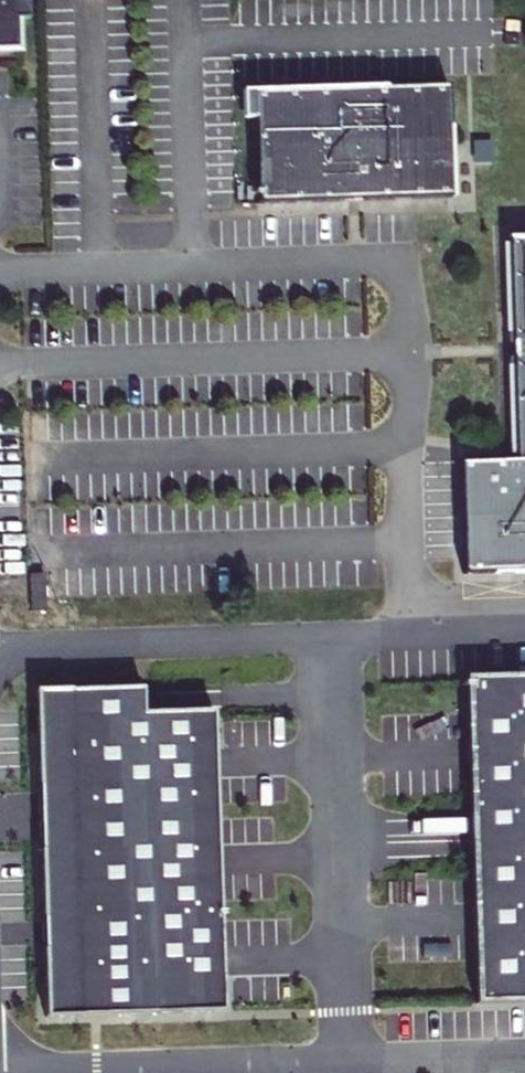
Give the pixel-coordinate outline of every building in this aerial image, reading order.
[(17,47),(16,18),(29,18),(28,0),(0,0),(0,48),(17,47)] [(449,128),(448,85),(253,91),(256,204),(451,197),(453,241),(508,239),(515,461),(460,463),(464,575),(524,573),(524,126),(449,128)] [(33,611),(46,611),(44,574),(31,574),(33,611)] [(464,678),(475,1005),(524,1004),(524,676),(464,678)] [(36,691),(45,1017),(224,1012),(214,711),(144,713),(143,688),(36,691)]
